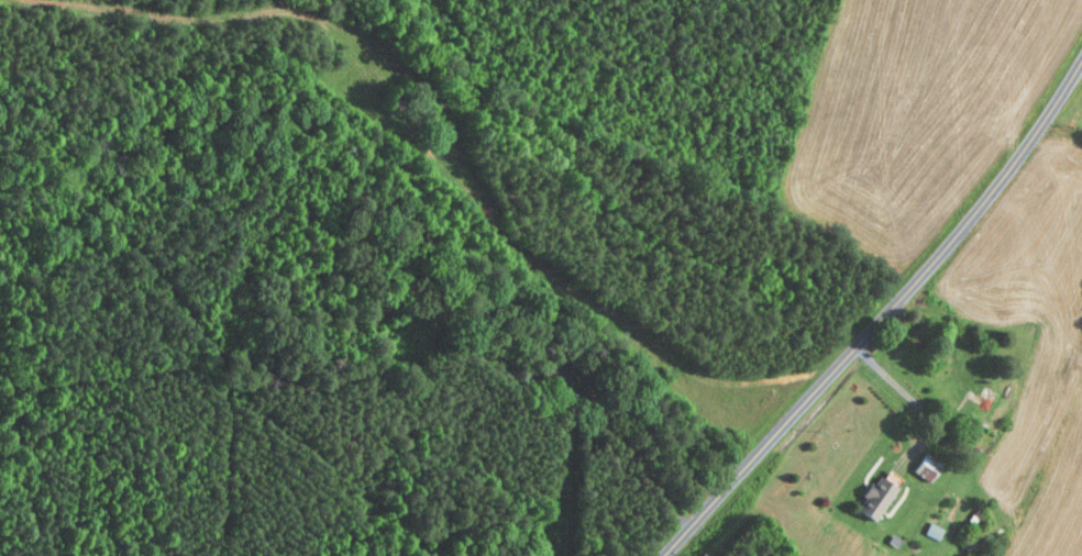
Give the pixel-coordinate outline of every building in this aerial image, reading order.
[(880,519),(903,489),(884,475),(867,497),(876,503),(870,512),(880,519)]
